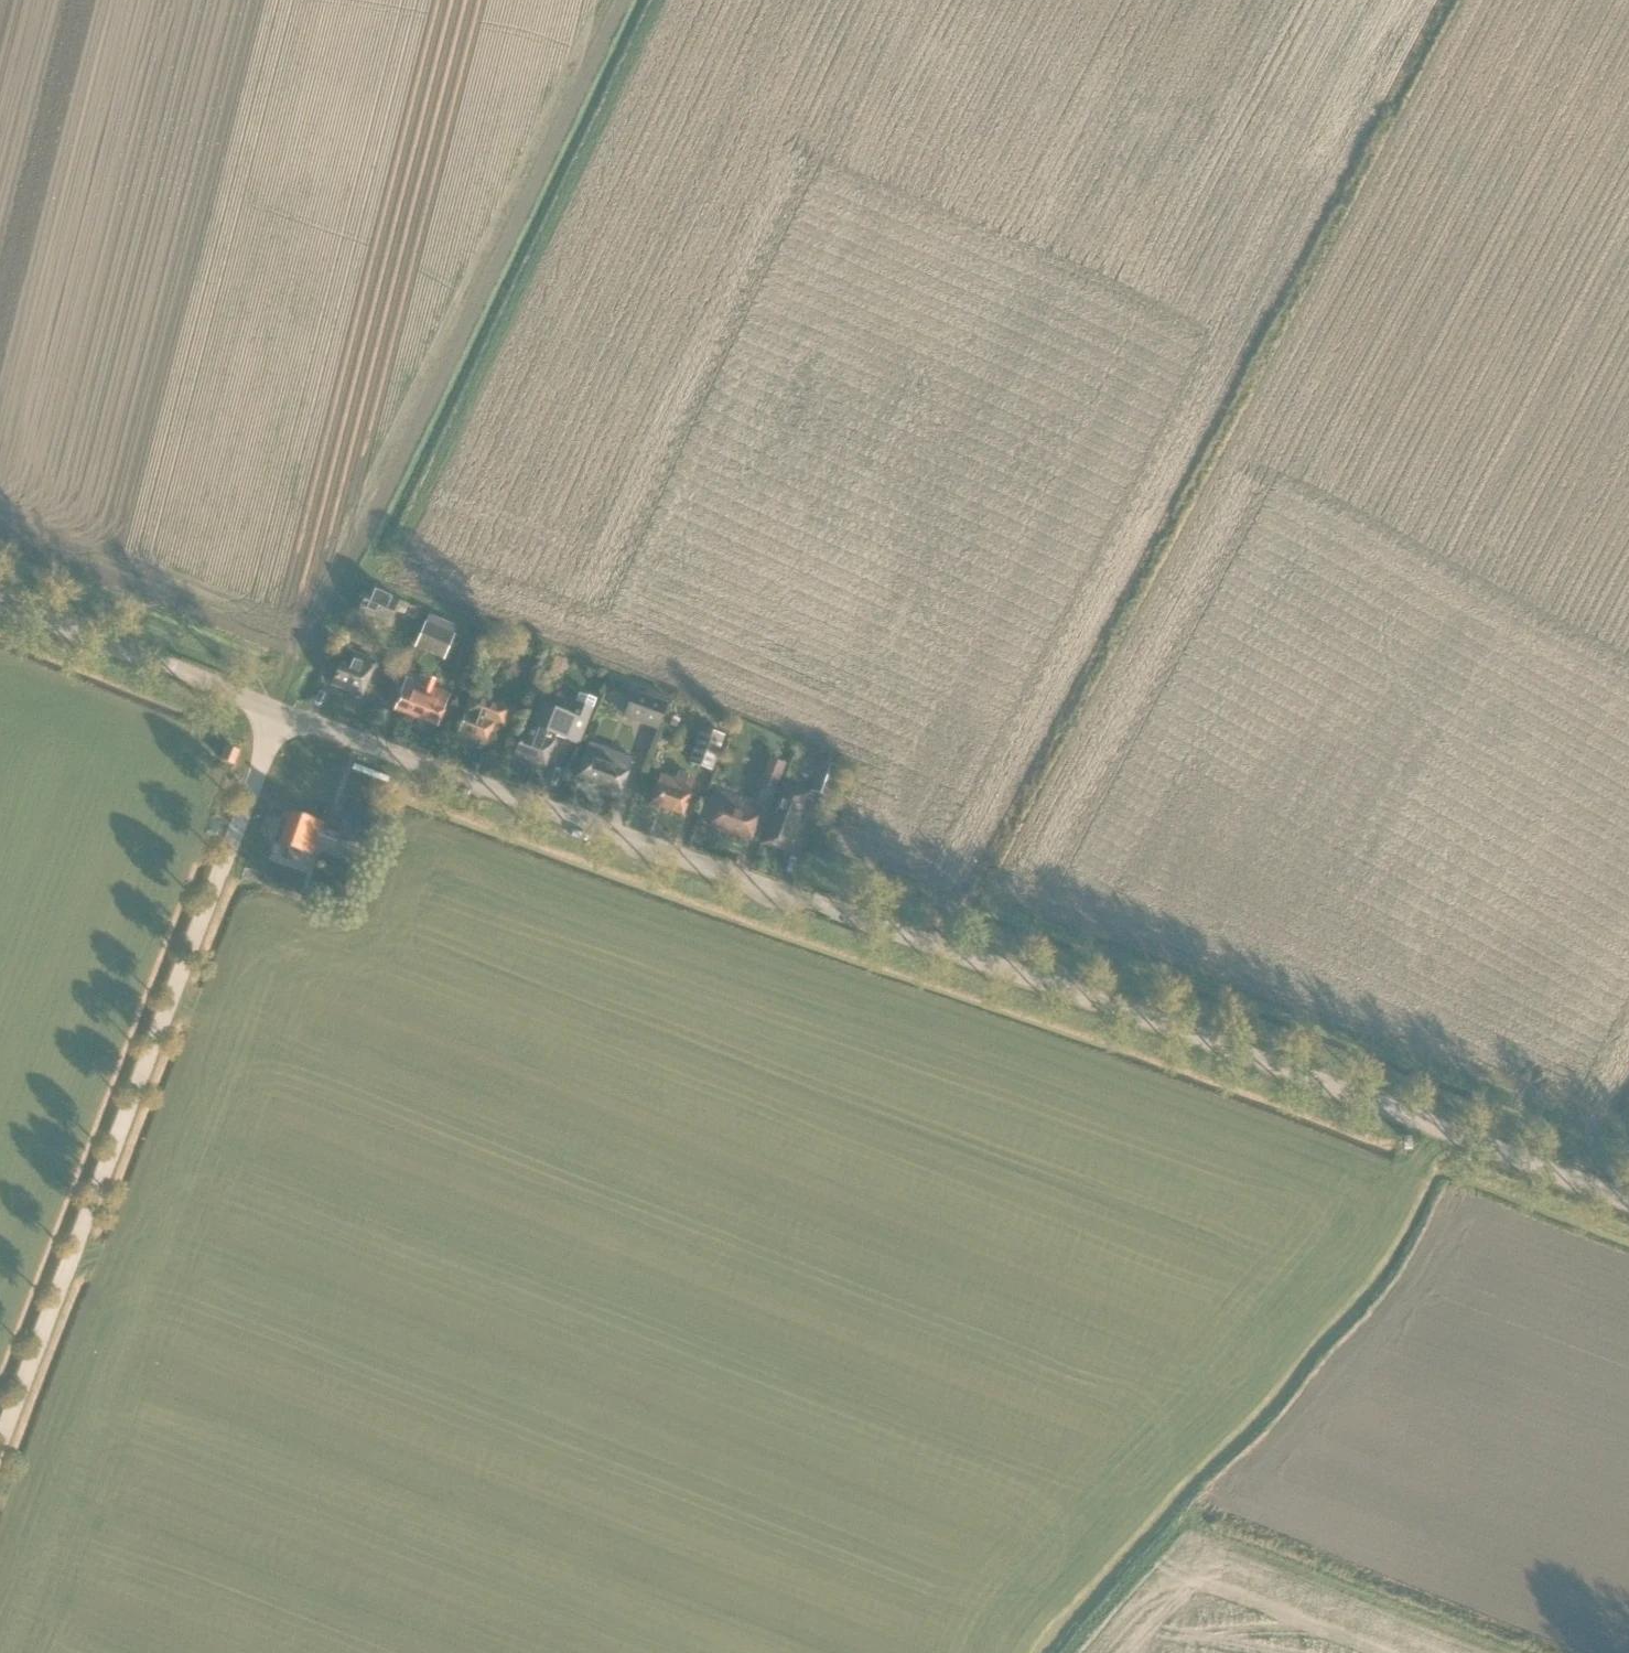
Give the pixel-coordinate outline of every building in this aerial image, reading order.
[(409,604),(369,585),(357,612),(387,626),(394,610),(404,615),(409,604)] [(458,626),(429,614),(415,648),(444,659),(458,626)] [(363,696),(377,660),(347,649),(332,685),(363,696)] [(549,671),(567,673),(570,656),(552,653),(549,671)] [(438,724),(449,694),(407,678),(395,708),(438,724)] [(633,690),(624,717),(659,729),(670,696),(646,688),(644,694),(633,690)] [(512,726),(517,714),(509,711),(510,708),(472,693),(458,732),(487,742),(494,722),(503,725),(504,723),(512,726)] [(579,742),(594,701),(578,695),(571,713),(535,699),(515,753),(545,764),(556,734),(579,742)] [(595,738),(600,722),(593,720),(587,735),(595,738)] [(701,726),(688,762),(714,771),(726,734),(701,726)] [(621,792),(631,763),(633,757),(590,741),(587,747),(585,754),(584,754),(577,776),(621,792)] [(232,764),(238,749),(228,745),(223,760),(232,764)] [(770,756),(760,782),(777,788),(787,763),(770,756)] [(683,814),(695,779),(675,772),(673,777),(661,773),(650,802),(683,814)] [(774,811),(768,826),(762,843),(786,852),(798,819),(808,793),(800,791),(784,785),(774,811)] [(757,822),(768,826),(774,811),(719,792),(708,823),(751,839),(757,822)] [(378,810),(352,800),(338,835),(353,840),(351,845),(361,849),(364,844),(365,844),(378,810)] [(312,853),(324,821),(291,809),(280,841),(312,853)]
